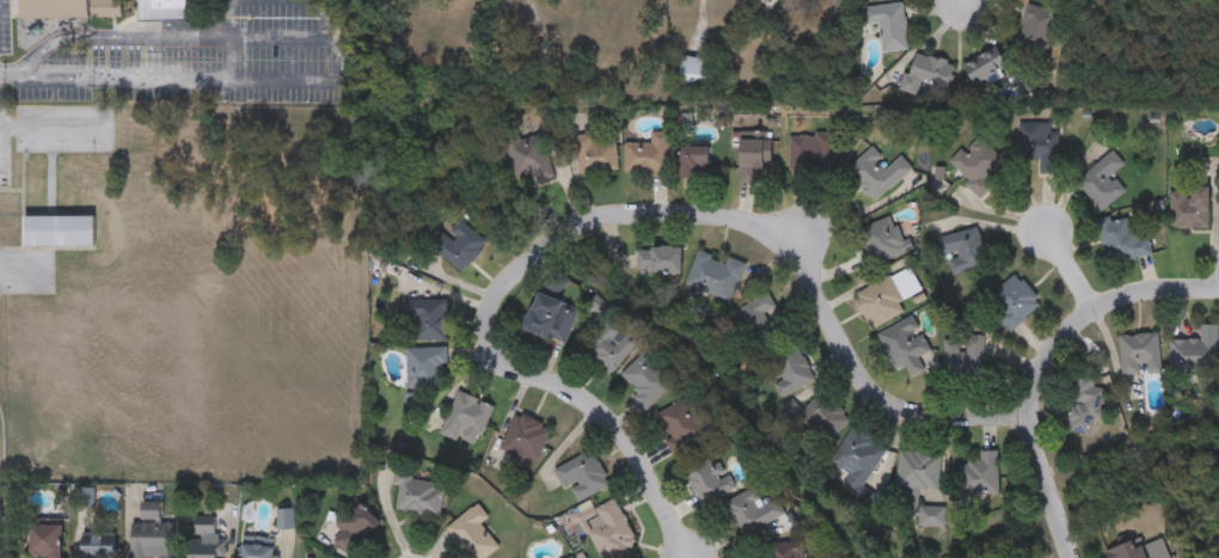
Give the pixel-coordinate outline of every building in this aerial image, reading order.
[(20,20),(20,0),(122,0),(122,18),(20,20)] [(139,22),(139,0),(187,0),(188,20),(139,22)] [(1046,59),(1016,50),(1028,5),(1058,13),(1046,59)] [(883,51),(882,25),(866,25),(866,7),(906,6),(907,51),(883,51)] [(966,66),(997,49),(1009,69),(976,87),(966,66)] [(905,91),(913,54),(954,63),(945,100),(905,91)] [(710,59),(710,88),(681,88),(681,59),(710,59)] [(1058,124),(1056,174),(1039,174),(1039,163),(1018,163),(1019,124),(1058,124)] [(670,135),(669,176),(624,174),(624,145),(651,145),(651,134),(670,135)] [(544,135),(553,178),(517,186),(508,143),(544,135)] [(618,173),(578,176),(576,137),(595,136),(615,135),(618,173)] [(790,136),(835,136),(835,172),(790,172),(790,136)] [(994,186),(982,198),(949,166),(978,136),(1006,165),(990,182),(994,186)] [(772,141),(772,165),(761,165),(761,185),(741,185),(741,141),(772,141)] [(709,148),(709,178),(681,178),(681,148),(709,148)] [(901,157),(913,170),(876,203),(847,171),(871,149),(888,167),(901,157)] [(1122,196),(1102,214),(1076,184),(1113,152),(1126,167),(1109,182),(1122,196)] [(1209,190),(1209,229),(1170,229),(1170,190),(1209,190)] [(909,252),(871,269),(856,232),(894,216),(909,252)] [(94,217),(94,249),(24,249),(24,217),(94,217)] [(463,275),(430,249),(455,217),(488,244),(463,275)] [(1139,227),(1141,238),(1148,237),(1152,257),(1108,265),(1099,225),(1129,220),(1132,228),(1139,227)] [(944,259),(938,239),(979,228),(988,266),(954,276),(948,258),(944,259)] [(681,247),(681,274),(638,274),(638,247),(681,247)] [(686,288),(698,252),(727,262),(728,258),(746,264),(733,302),(686,288)] [(907,313),(870,330),(854,294),(912,269),(923,293),(901,302),(907,313)] [(1042,302),(1013,331),(986,303),(1015,275),(1042,302)] [(580,308),(565,347),(525,331),(539,293),(580,308)] [(779,337),(758,350),(735,313),(767,293),(777,308),(766,315),(779,337)] [(404,299),(448,299),(447,342),(411,341),(411,321),(404,321),(404,299)] [(878,335),(913,318),(931,352),(896,370),(878,335)] [(639,345),(610,376),(582,351),(611,319),(639,345)] [(1218,326),(1218,375),(1171,375),(1171,341),(1200,341),(1200,326),(1218,326)] [(1122,375),(1120,337),(1159,335),(1162,373),(1122,375)] [(984,382),(967,382),(967,337),(984,337),(984,382)] [(816,382),(782,399),(774,386),(783,381),(770,356),(796,343),(816,382)] [(406,388),(406,349),(446,349),(446,388),(406,388)] [(619,379),(644,354),(674,384),(649,410),(619,379)] [(1107,386),(1091,439),(1066,430),(1082,379),(1107,386)] [(441,436),(458,392),(494,406),(477,450),(441,436)] [(808,437),(794,423),(822,393),(851,422),(826,446),(813,433),(808,437)] [(707,439),(676,454),(655,415),(687,398),(707,439)] [(553,430),(537,466),(501,449),(517,413),(553,430)] [(863,489),(872,493),(866,503),(843,488),(850,476),(831,464),(856,425),(889,448),(863,489)] [(569,488),(563,490),(553,470),(594,452),(610,489),(576,503),(569,488)] [(938,492),(896,489),(900,452),(942,455),(938,492)] [(999,453),(999,503),(960,503),(960,464),(981,464),(981,453),(999,453)] [(707,509),(681,474),(711,454),(736,489),(707,509)] [(400,488),(394,486),(397,473),(446,482),(440,520),(397,513),(400,488)] [(777,501),(786,516),(745,538),(727,504),(754,489),(764,508),(777,501)] [(641,547),(621,557),(601,557),(588,534),(604,526),(595,511),(614,501),(641,547)] [(160,505),(160,520),(143,520),(143,505),(160,505)] [(365,505),(379,533),(342,552),(336,539),(343,535),(336,521),(365,505)] [(500,550),(488,557),(467,557),(446,529),(479,505),(489,520),(482,526),(500,550)] [(945,508),(945,528),(920,528),(920,508),(945,508)] [(278,529),(280,511),(294,511),(293,529),(278,529)] [(173,525),(173,557),(131,557),(131,525),(173,525)] [(62,526),(62,557),(30,557),(30,526),(62,526)] [(225,538),(225,557),(192,557),(192,527),(215,527),(215,538),(225,538)] [(115,534),(115,557),(82,557),(82,534),(115,534)] [(1163,539),(1169,557),(1110,557),(1108,551),(1141,540),(1143,545),(1163,539)] [(808,547),(806,557),(770,557),(773,540),(808,547)] [(275,548),(274,557),(241,557),(243,545),(275,548)]
